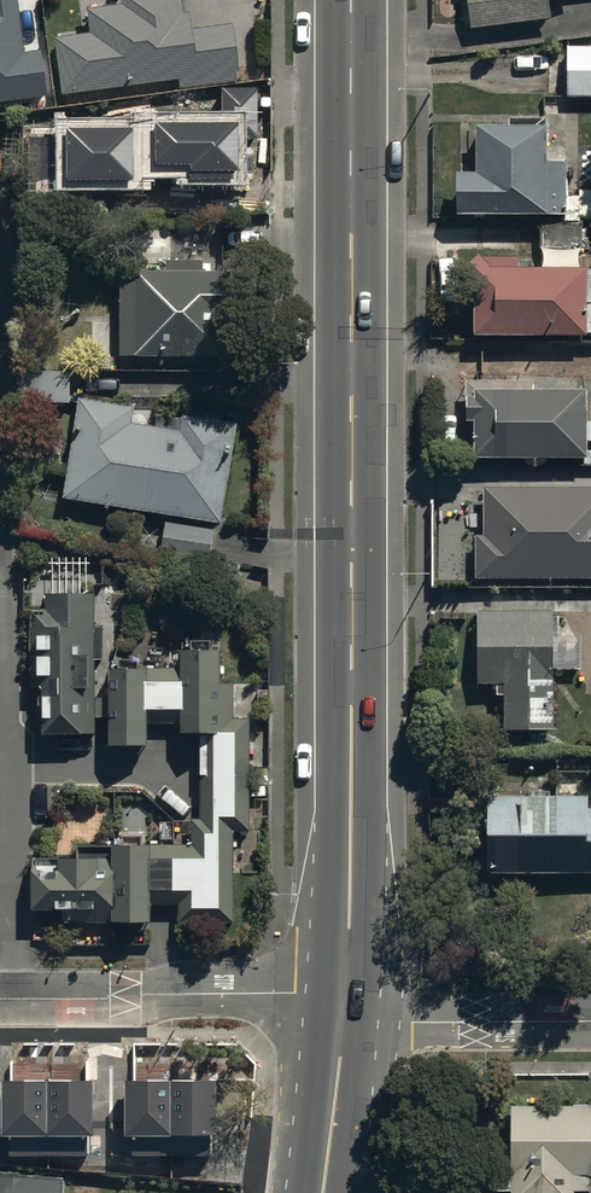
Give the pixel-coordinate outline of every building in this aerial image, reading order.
[(47,95),(40,51),(25,53),(17,0),(0,0),(0,102),(47,95)] [(52,31),(59,89),(176,75),(177,85),(231,78),(230,66),(236,66),(230,18),(188,23),(186,5),(180,6),(179,0),(86,0),(85,0),(89,26),(52,31)] [(475,32),(553,19),(550,3),(567,0),(469,0),(475,32)] [(568,39),(568,93),(590,93),(590,39),(568,39)] [(474,114),(473,161),(457,161),(456,206),(541,208),(540,242),(583,243),(584,214),(590,214),(590,183),(580,183),(580,190),(567,190),(567,151),(548,151),(549,109),(508,108),(508,115),(474,114)] [(156,122),(156,164),(191,164),(191,179),(238,179),(238,122),(156,122)] [(67,127),(67,179),(133,178),(133,127),(67,127)] [(469,251),(469,325),(590,325),(590,262),(585,262),(585,259),(515,260),(515,247),(469,247),(469,251)] [(165,268),(121,268),(120,352),(229,354),(230,267),(204,267),(204,259),(165,258),(165,268)] [(473,418),(473,455),(587,455),(587,441),(590,441),(590,421),(587,421),(587,387),(535,387),(535,379),(464,379),(464,418),(473,418)] [(78,392),(62,492),(166,509),(161,543),(207,550),(213,514),(219,515),(235,416),(183,408),(181,423),(130,415),(132,401),(78,392)] [(483,479),(484,528),(476,528),(476,572),(590,571),(590,478),(483,479)] [(88,586),(51,586),(44,586),(43,604),(33,604),(32,683),(42,683),(41,723),(92,724),(93,652),(103,653),(103,619),(94,619),(95,586),(88,586)] [(552,601),(478,600),(477,676),(496,676),(496,685),(503,685),(503,721),(550,721),(551,660),(573,661),(573,637),(551,636),(552,601)] [(146,657),(108,657),(108,735),(146,735),(146,697),(179,697),(179,722),(197,722),(197,812),(191,812),(191,838),(151,838),(151,832),(77,832),(77,842),(59,843),(59,849),(32,849),(32,897),(61,897),(61,913),(150,913),(150,898),(178,899),(178,915),(234,915),(234,825),(249,825),(249,793),(264,793),(264,782),(251,782),(251,763),(268,763),(268,738),(250,738),(250,710),(234,710),(234,676),(218,676),(218,633),(182,633),(182,661),(146,661),(146,657)] [(489,863),(590,864),(590,794),(588,794),(588,789),(557,789),(557,782),(518,782),(518,787),(487,787),(487,863),(489,863)] [(216,1134),(217,1080),(124,1080),(124,1136),(133,1136),(133,1155),(210,1155),(210,1134),(216,1134)] [(93,1081),(1,1081),(1,1137),(9,1137),(10,1156),(88,1156),(87,1136),(93,1136),(93,1081)] [(509,1178),(509,1192),(572,1192),(571,1182),(588,1182),(588,1170),(590,1170),(590,1094),(508,1096),(509,1141),(490,1141),(490,1179),(509,1178)] [(0,1176),(0,1192),(60,1192),(61,1181),(0,1176)]
